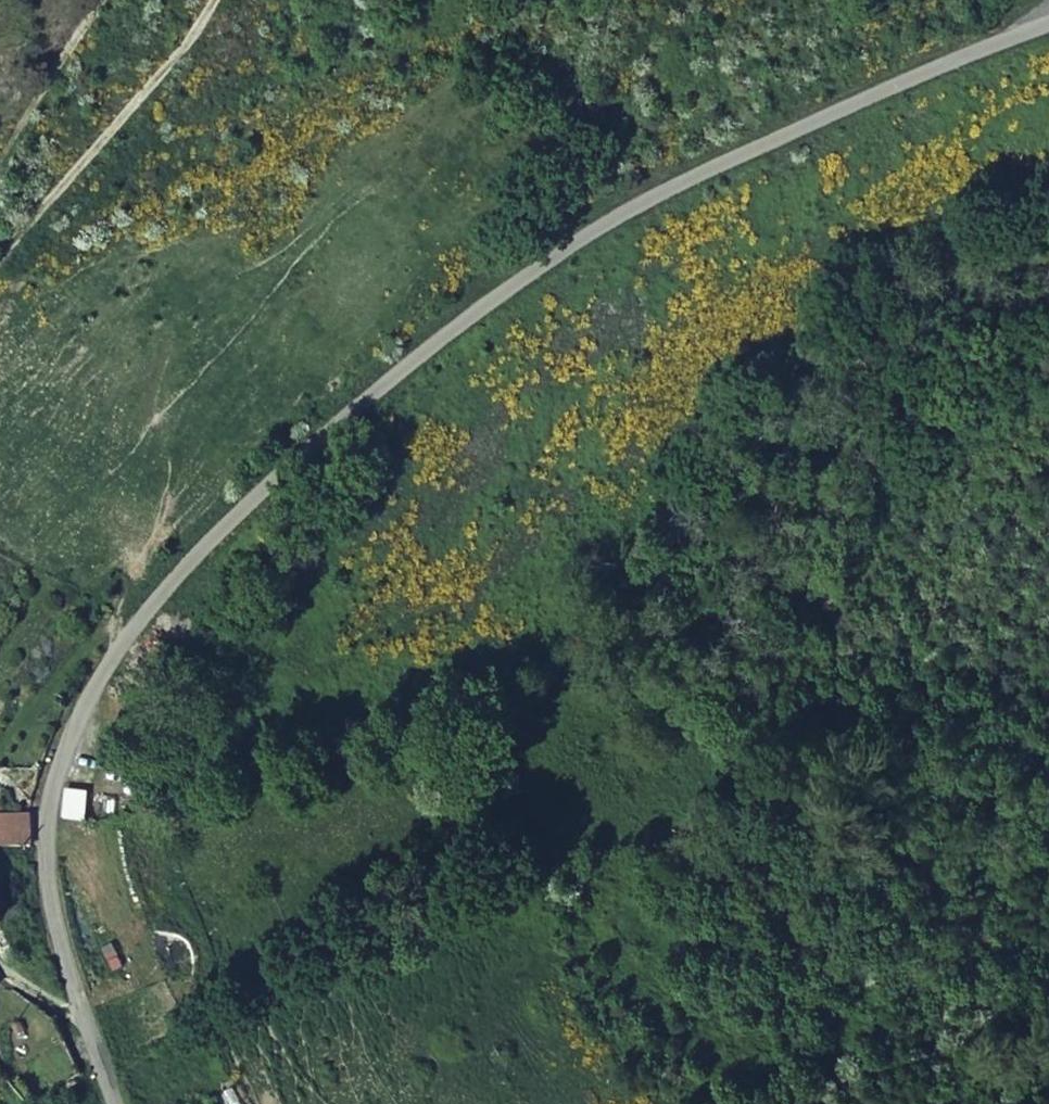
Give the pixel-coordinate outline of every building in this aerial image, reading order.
[(33,839),(26,806),(0,811),(0,845),(33,839)]
